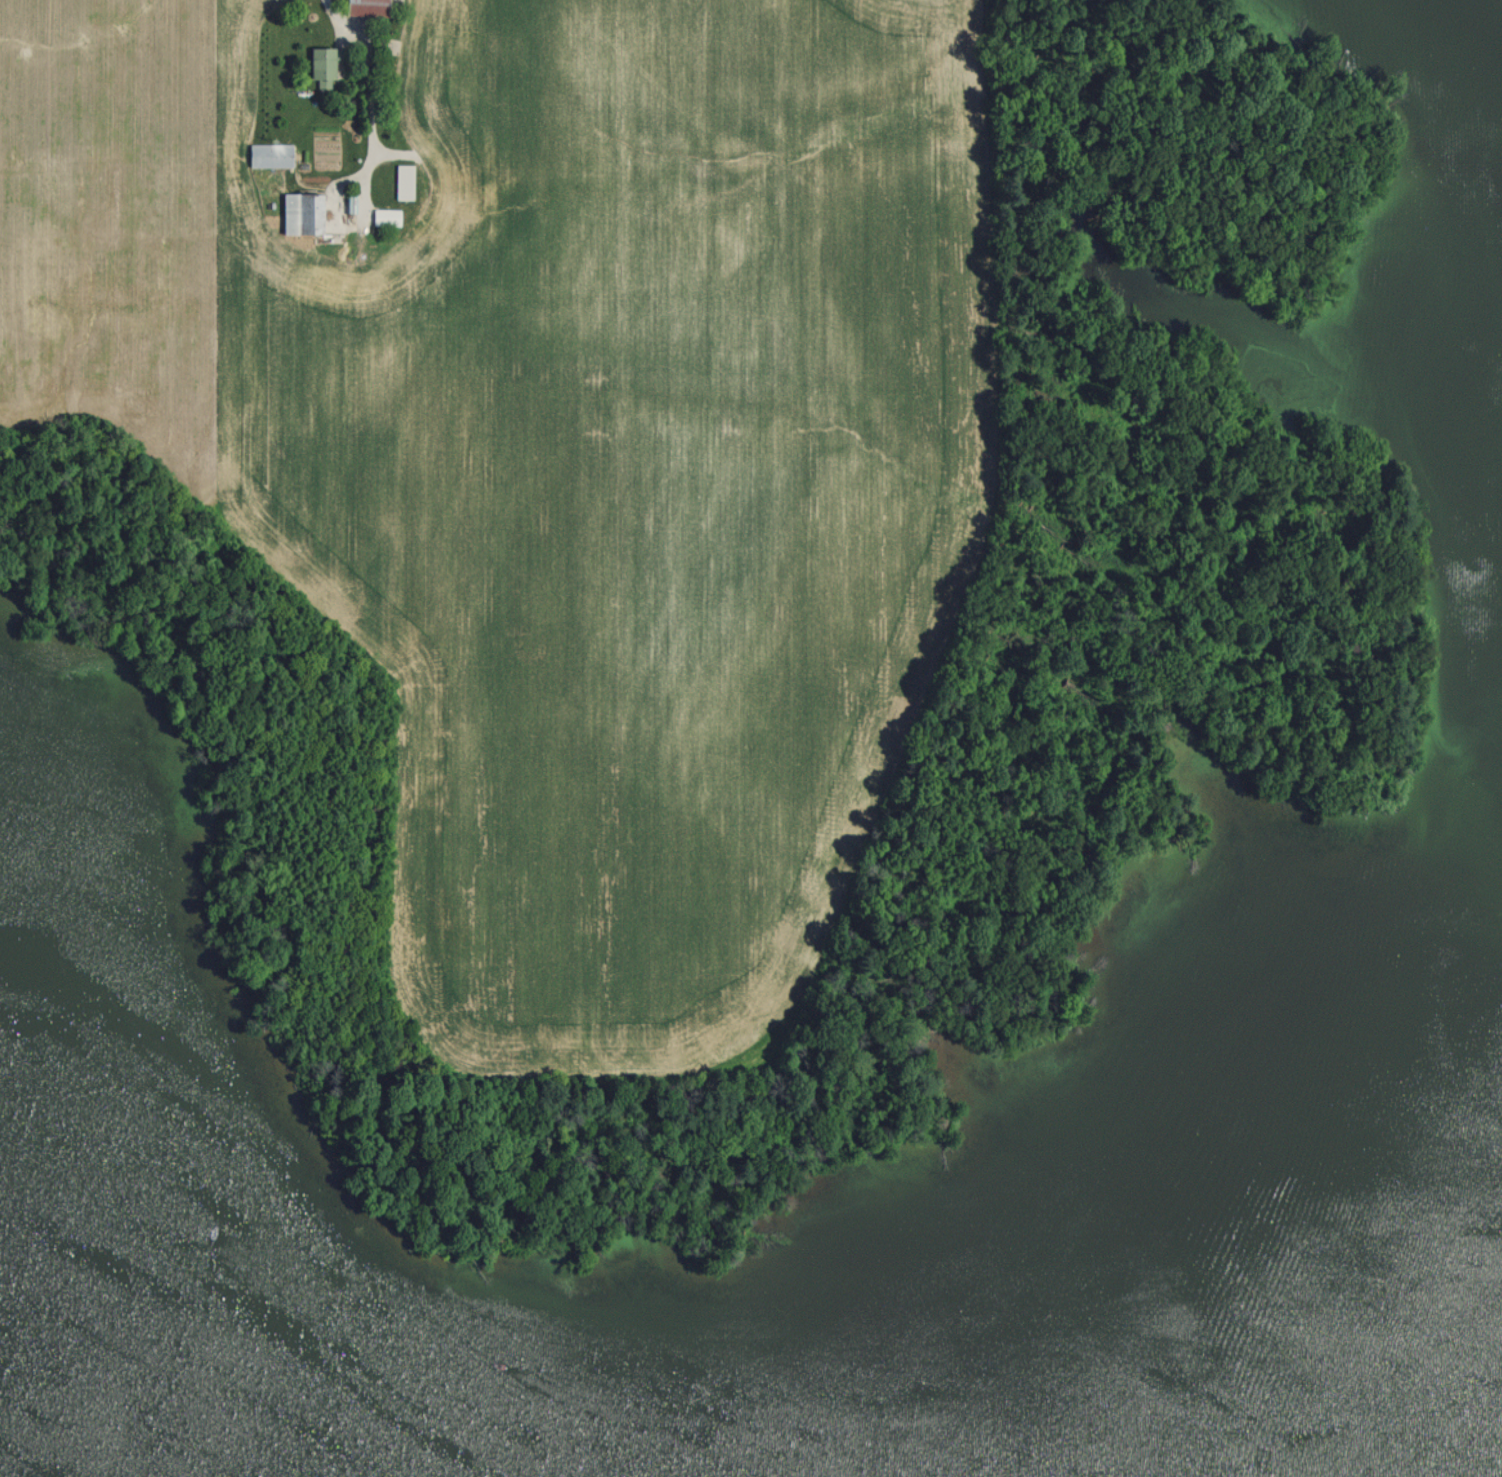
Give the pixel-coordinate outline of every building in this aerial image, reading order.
[(387,15),(387,0),(345,0),(345,14),(387,15)] [(309,79),(317,79),(317,88),(333,88),(333,46),(309,46),(309,79)] [(291,143),(249,143),(249,167),(291,167),(291,143)] [(413,164),(396,164),(396,199),(413,199),(413,164)] [(320,234),(320,192),(282,192),(282,234),(320,234)] [(398,225),(398,209),(373,209),(373,225),(398,225)]
